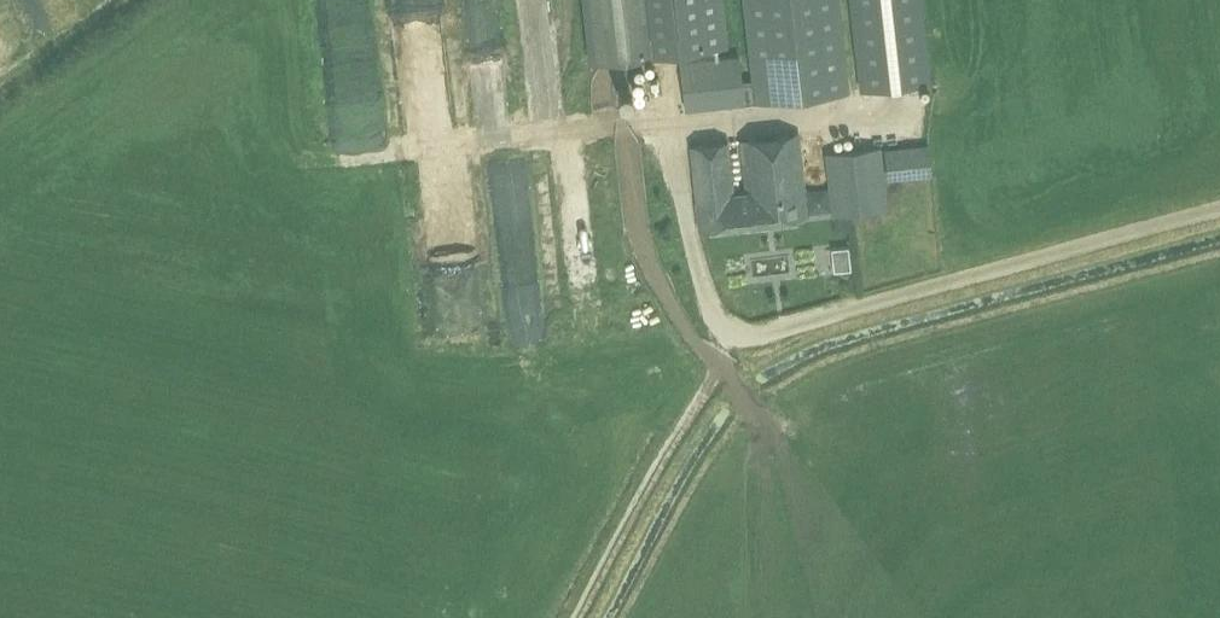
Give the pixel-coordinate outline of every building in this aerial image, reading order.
[(649,0),(595,0),(600,52),(654,47),(649,0)] [(688,42),(734,38),(733,25),(725,26),(723,0),(685,0),(688,42)] [(754,92),(755,101),(849,91),(839,0),(744,0),(754,92)] [(874,84),(909,79),(907,69),(931,66),(922,0),(863,0),(874,84)] [(479,46),(512,39),(507,18),(474,26),(479,46)] [(744,58),(692,57),(692,107),(744,108),(744,58)] [(734,189),(729,141),(690,145),(699,229),(808,218),(799,134),(741,140),(746,188),(734,189)] [(892,204),(888,170),(867,172),(865,147),(834,150),(839,209),(892,204)] [(895,156),(896,177),(937,174),(935,154),(895,156)] [(585,338),(613,336),(601,169),(573,171),(585,338)] [(834,270),(851,269),(848,247),(832,249),(834,270)] [(521,309),(520,343),(552,344),(553,310),(521,309)]
